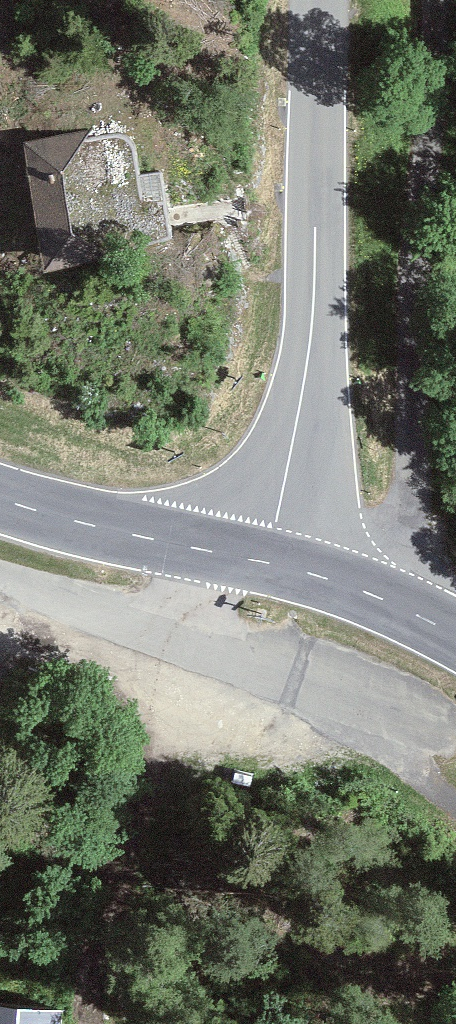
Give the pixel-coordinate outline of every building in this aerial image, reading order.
[(51,133),(25,137),(35,219),(48,262),(83,263),(159,241),(126,138),(86,135),(51,133)] [(0,1003),(0,1023),(52,1023),(53,1007),(0,1003)]
